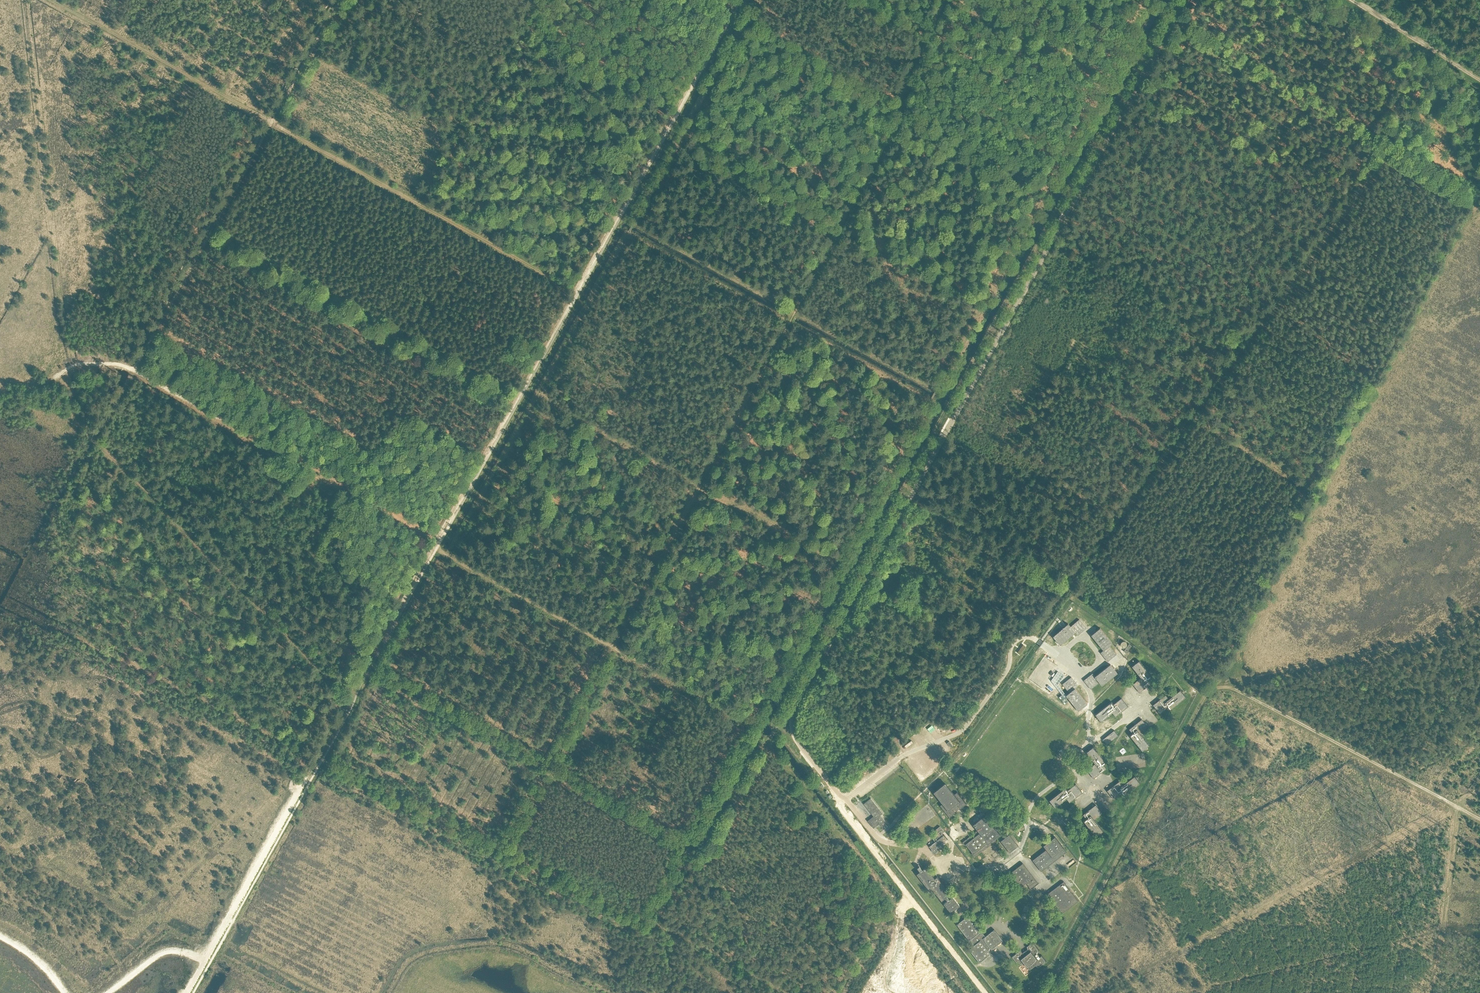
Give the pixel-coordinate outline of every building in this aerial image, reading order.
[(1078,635),(1086,628),(1079,619),(1070,626),(1068,623),(1053,636),(1060,644),(1075,632),(1078,635)] [(1108,661),(1116,654),(1109,645),(1112,643),(1100,628),(1091,635),(1104,650),(1101,652),(1108,661)] [(1026,646),(1023,644),(1017,652),(1020,654),(1026,646)] [(1152,682),(1149,678),(1151,676),(1139,661),(1132,666),(1141,677),(1133,684),(1139,692),(1152,682)] [(1102,685),(1117,673),(1110,664),(1095,676),(1092,673),(1084,680),(1090,689),(1099,682),(1102,685)] [(1069,692),(1066,695),(1064,697),(1061,694),(1058,696),(1064,703),(1067,701),(1065,699),(1068,697),(1078,710),(1087,703),(1075,688),(1078,686),(1071,677),(1062,684),(1069,692)] [(1180,690),(1168,699),(1165,695),(1153,705),(1159,713),(1168,707),(1170,709),(1185,697),(1180,690)] [(1101,721),(1112,712),(1115,716),(1128,706),(1121,698),(1113,704),(1111,702),(1095,714),(1101,721)] [(1129,729),(1132,733),(1130,735),(1142,750),(1149,745),(1140,734),(1148,728),(1141,719),(1129,729)] [(1118,736),(1114,730),(1102,739),(1106,744),(1118,736)] [(1106,768),(1103,764),(1105,762),(1093,746),(1086,752),(1095,763),(1087,770),(1093,778),(1106,768)] [(1134,776),(1123,785),(1119,780),(1107,790),(1114,799),(1122,792),(1124,795),(1139,783),(1134,776)] [(955,812),(960,808),(966,804),(957,792),(954,794),(945,783),(935,791),(934,792),(939,799),(943,803),(940,805),(949,817),(955,812)] [(1055,807),(1066,798),(1069,802),(1082,792),(1075,784),(1067,790),(1065,788),(1049,800),(1055,807)] [(873,828),(879,823),(883,828),(888,824),(880,815),(883,813),(871,798),(864,804),(873,816),(871,817),(867,820),(873,828)] [(1083,814),(1086,818),(1083,820),(1096,836),(1103,831),(1094,819),(1102,813),(1095,804),(1083,814)] [(966,845),(972,852),(971,853),(974,857),(978,854),(978,853),(979,854),(982,851),(981,850),(982,850),(983,851),(986,848),(985,847),(986,847),(986,848),(990,845),(989,843),(999,835),(994,828),(984,815),(973,824),(978,830),(975,832),(975,833),(975,834),(974,833),(971,835),(971,836),(970,837),(970,836),(967,838),(967,839),(967,840),(966,839),(962,842),(965,846),(966,845)] [(947,839),(943,835),(941,833),(943,832),(939,826),(934,830),(936,833),(932,837),(935,841),(929,846),(931,849),(933,852),(935,853),(938,851),(936,847),(947,839)] [(1009,834),(1001,841),(1010,852),(1018,846),(1009,834)] [(1066,851),(1063,848),(1054,837),(1043,845),(1046,849),(1032,860),(1041,871),(1066,851)] [(1023,863),(1008,874),(1019,888),(1026,883),(1031,889),(1038,883),(1023,863)] [(936,876),(934,878),(925,867),(922,869),(918,864),(916,866),(920,871),(917,874),(930,891),(932,889),(941,900),(945,898),(947,901),(944,904),(950,912),(959,905),(952,897),(949,899),(947,896),(950,894),(936,876)] [(1046,895),(1060,914),(1078,901),(1063,882),(1046,895)] [(981,931),(982,931),(969,914),(956,924),(969,940),(970,940),(974,945),(969,949),(979,962),(991,954),(988,951),(991,949),(1003,940),(994,929),(985,936),(981,931)] [(1023,962),(1027,967),(1029,969),(1035,965),(1037,968),(1046,961),(1041,955),(1039,957),(1036,952),(1039,950),(1032,942),(1026,947),(1028,948),(1022,953),(1020,950),(1012,956),(1016,962),(1018,961),(1020,964),(1023,962)]
